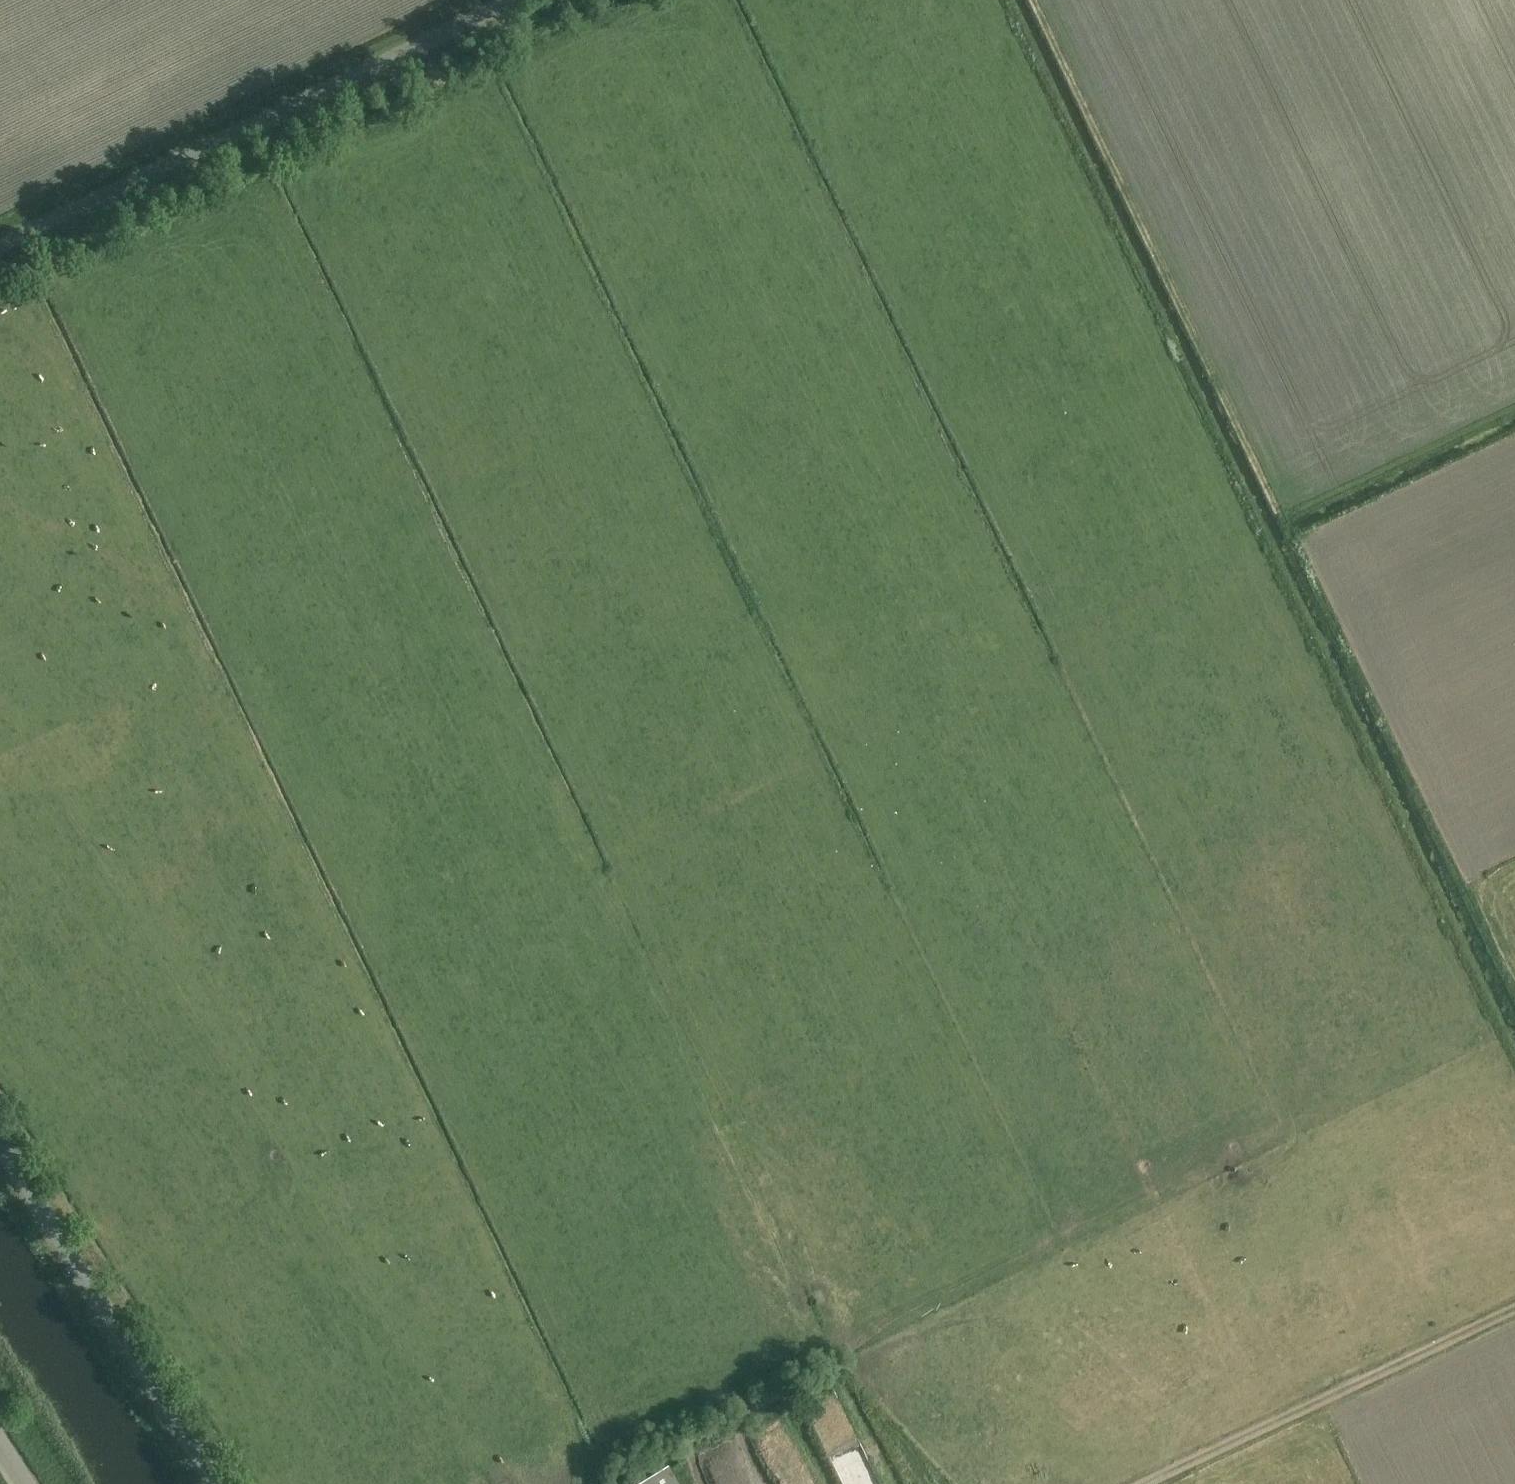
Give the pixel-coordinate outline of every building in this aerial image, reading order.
[(671,1465),(638,1483),(682,1483),(671,1465)]
